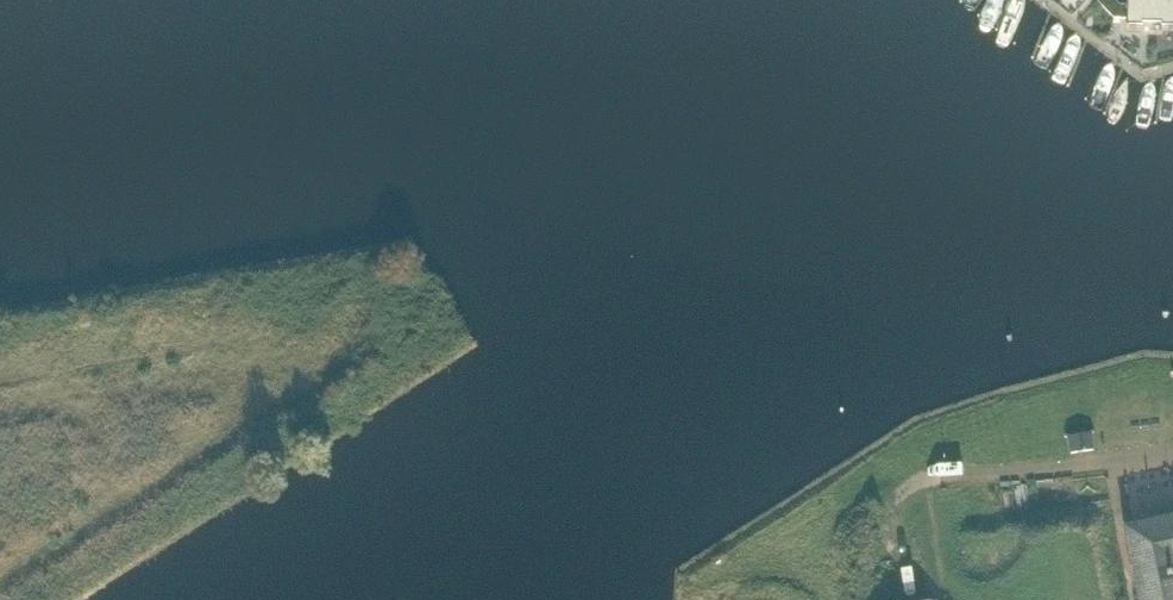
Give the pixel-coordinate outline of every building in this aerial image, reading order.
[(1129,6),(1121,5),(1116,0),(1100,0),(1099,1),(1115,18),(1129,19),(1129,30),(1172,31),(1172,0),(1129,0),(1129,6)] [(1125,529),(1141,599),(1172,599),(1172,519),(1125,529)]
